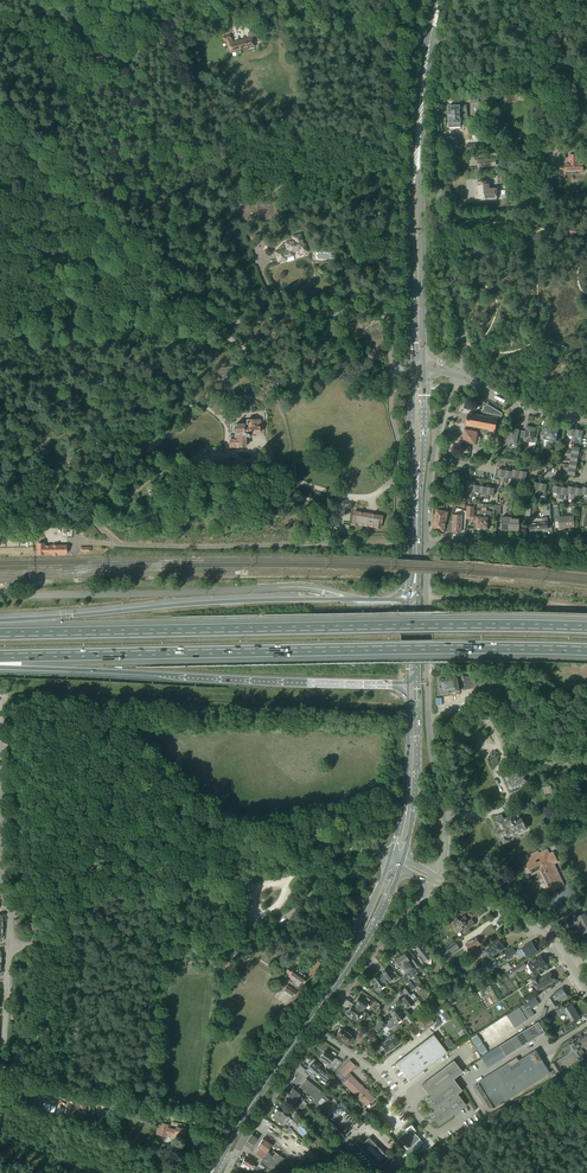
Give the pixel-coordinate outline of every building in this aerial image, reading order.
[(257,37),(256,32),(256,31),(255,31),(254,31),(250,32),(248,33),(248,34),(248,37),(249,37),(249,38),(250,38),(233,43),(230,35),(223,37),(225,42),(226,42),(230,53),(255,46),(253,38),(252,38),(252,37),(257,36),(257,37)] [(455,106),(455,105),(452,106),(448,107),(449,118),(454,118),(454,115),(460,115),(460,113),(464,113),(464,112),(467,112),(467,106),(455,106)] [(449,128),(461,127),(460,115),(454,115),(454,118),(449,118),(449,128)] [(466,151),(476,151),(475,139),(466,140),(466,151)] [(579,157),(578,155),(569,156),(569,158),(564,158),(565,173),(583,172),(583,157),(579,157)] [(479,168),(486,167),(496,166),(495,159),(478,160),(479,168)] [(491,185),(490,181),(478,182),(479,192),(477,192),(478,197),(486,196),(486,200),(497,199),(496,188),(492,188),(492,185),(491,185)] [(303,245),(300,235),(292,237),(294,241),(290,242),(285,243),(287,250),(284,251),(284,250),(275,253),(278,262),(286,260),(286,258),(293,256),(292,253),(300,250),(300,251),(300,252),(301,252),(301,253),(302,253),(303,253),(304,253),(305,253),(305,252),(306,252),(306,251),(306,250),(305,245),(303,245)] [(219,378),(234,377),(232,367),(218,368),(219,378)] [(500,426),(503,413),(490,406),(487,405),(485,406),(484,408),(484,411),(486,413),(487,413),(486,417),(481,416),(482,415),(481,415),(481,416),(477,415),(477,414),(476,414),(476,415),(472,414),(472,413),(471,413),(471,414),(468,414),(466,425),(468,426),(467,430),(465,429),(464,437),(463,438),(463,440),(463,441),(462,447),(470,448),(471,443),(479,445),(480,439),(477,438),(478,432),(483,433),(482,435),(490,436),(491,431),(495,432),(497,425),(500,426)] [(236,448),(236,447),(237,447),(246,447),(246,437),(252,437),(253,435),(253,434),(260,434),(260,420),(247,420),(247,425),(236,425),(236,437),(232,437),(232,440),(230,440),(230,447),(233,447),(233,448),(236,448)] [(522,431),(520,440),(524,440),(524,441),(536,443),(537,437),(534,437),(535,428),(527,426),(526,431),(522,431)] [(550,427),(547,426),(547,427),(546,427),(545,430),(542,429),(541,439),(542,439),(541,441),(548,443),(551,428),(550,427)] [(574,441),(576,427),(573,426),(573,429),(568,428),(567,436),(572,436),(571,441),(574,441)] [(555,429),(555,428),(552,427),(552,428),(551,428),(548,443),(555,444),(555,442),(556,442),(559,429),(555,429)] [(582,438),(583,430),(578,430),(579,428),(576,427),(574,441),(577,442),(577,437),(582,438)] [(505,436),(503,446),(510,447),(510,443),(516,444),(517,439),(520,440),(522,431),(519,430),(510,428),(508,437),(505,436)] [(579,452),(580,448),(572,447),(572,451),(567,450),(566,453),(581,455),(581,453),(579,452)] [(580,458),(581,455),(566,453),(566,456),(571,457),(570,461),(577,462),(578,458),(580,458)] [(577,466),(577,462),(570,461),(569,465),(565,464),(564,467),(578,469),(579,467),(577,466)] [(504,482),(506,468),(503,467),(503,469),(499,469),(497,476),(502,477),(501,481),(504,482)] [(578,472),(578,469),(564,467),(564,470),(568,471),(567,475),(575,476),(576,472),(578,472)] [(512,476),(513,471),(508,470),(509,468),(506,468),(504,482),(506,482),(507,478),(511,478),(512,476)] [(518,482),(520,468),(518,468),(517,470),(513,469),(513,471),(512,476),(516,477),(515,482),(518,482)] [(526,479),(527,472),(523,471),(523,469),(520,468),(518,482),(521,483),(522,478),(526,479)] [(538,495),(540,480),(537,480),(537,482),(533,481),(531,489),(535,489),(535,494),(538,495)] [(540,480),(538,495),(537,498),(540,499),(542,491),(546,491),(547,484),(543,483),(543,481),(540,480)] [(471,496),(474,482),(471,482),(470,484),(466,483),(465,491),(469,491),(468,496),(471,496)] [(479,493),(480,486),(476,485),(476,483),(474,482),(471,496),(474,497),(475,492),(479,493)] [(485,502),(488,485),(485,484),(485,486),(480,486),(479,493),(483,494),(482,501),(485,502)] [(559,499),(562,484),(559,484),(559,486),(554,485),(553,493),(557,493),(556,498),(559,499)] [(568,488),(564,487),(564,485),(562,484),(559,499),(562,499),(563,495),(567,495),(568,494),(569,486),(568,488)] [(493,495),(495,488),(490,487),(491,485),(488,485),(485,502),(488,502),(489,495),(493,495)] [(574,499),(576,485),(573,485),(573,487),(569,486),(568,494),(572,494),(571,499),(574,499)] [(582,489),(578,488),(579,486),(576,485),(574,499),(577,500),(577,495),(582,496),(582,494),(583,487),(582,489)] [(474,517),(475,504),(475,503),(470,503),(470,506),(467,506),(466,516),(474,517)] [(559,517),(559,514),(558,508),(554,508),(555,524),(556,524),(556,522),(560,521),(560,528),(574,527),(573,516),(559,517)] [(446,520),(448,512),(437,510),(436,517),(446,520)] [(488,529),(488,527),(489,518),(491,517),(492,513),(490,512),(486,511),(483,511),(482,528),(488,529)] [(380,528),(382,517),(354,512),(352,524),(358,525),(374,527),(380,528)] [(461,532),(462,515),(453,515),(453,520),(452,531),(461,532)] [(444,531),(446,520),(436,517),(434,526),(436,529),(444,531)] [(510,530),(511,517),(502,517),(501,529),(510,530)] [(519,531),(520,518),(511,517),(510,530),(519,531)] [(538,519),(538,518),(531,518),(530,523),(529,523),(530,530),(539,530),(538,519)] [(538,519),(539,530),(548,529),(547,518),(542,518),(542,519),(538,519)] [(44,546),(44,544),(38,544),(38,554),(52,554),(52,546),(44,546)] [(65,555),(65,554),(66,554),(66,546),(52,546),(52,554),(53,554),(53,555),(54,555),(56,555),(65,555)] [(463,676),(463,675),(457,676),(439,679),(441,694),(460,691),(475,688),(474,695),(515,699),(517,681),(463,676)] [(511,790),(527,784),(520,768),(505,775),(506,777),(505,777),(511,790)] [(517,813),(517,812),(515,813),(516,813),(512,815),(512,816),(507,818),(506,816),(503,818),(501,815),(496,818),(500,826),(496,828),(494,829),(494,831),(494,833),(496,834),(498,833),(502,841),(526,830),(521,819),(521,820),(517,813)] [(547,854),(545,850),(538,854),(537,852),(530,855),(531,857),(524,861),(530,874),(539,870),(549,891),(562,885),(552,863),(556,861),(552,852),(547,854)] [(586,922),(586,918),(586,916),(586,915),(586,911),(583,913),(583,914),(572,919),(577,928),(586,922)] [(468,921),(465,915),(458,919),(457,917),(452,920),(455,924),(453,926),(457,932),(461,930),(462,932),(475,924),(472,919),(468,921)] [(577,928),(581,936),(586,933),(586,922),(577,928)] [(481,944),(477,938),(469,942),(465,944),(469,951),(473,949),(481,944)] [(499,942),(485,951),(483,952),(481,949),(473,954),(476,959),(486,953),(490,958),(504,949),(502,947),(504,947),(501,943),(500,944),(499,942)] [(538,952),(531,942),(522,948),(522,949),(519,951),(519,950),(516,952),(520,958),(526,954),(528,958),(538,952)] [(414,947),(420,955),(418,957),(422,962),(424,961),(426,963),(431,959),(427,954),(426,955),(423,952),(425,951),(419,943),(418,944),(416,944),(415,945),(415,946),(414,947)] [(513,947),(504,953),(507,957),(508,959),(517,953),(515,951),(513,947)] [(409,962),(404,953),(399,956),(403,962),(406,967),(407,967),(410,972),(410,971),(411,973),(413,976),(416,974),(417,973),(413,967),(413,968),(412,965),(410,966),(408,963),(409,962)] [(406,967),(403,962),(399,956),(394,960),(400,968),(401,967),(407,976),(406,977),(405,976),(402,978),(407,985),(406,985),(407,986),(411,991),(415,988),(410,982),(408,980),(413,976),(411,973),(410,971),(410,972),(407,967),(406,967)] [(532,970),(534,973),(547,965),(546,964),(547,964),(545,960),(544,961),(541,956),(537,958),(537,959),(535,960),(535,959),(528,964),(530,968),(529,969),(530,971),(532,970)] [(228,971),(233,966),(227,960),(222,965),(228,971)] [(318,961),(307,977),(294,968),(293,969),(290,966),(285,972),(289,975),(288,976),(290,977),(290,979),(294,981),(295,981),(296,981),(295,983),(296,985),(298,986),(300,987),(301,986),(302,986),(306,981),(307,982),(311,977),(314,979),(320,969),(323,965),(318,961)] [(509,963),(502,967),(505,972),(512,968),(509,963)] [(513,974),(509,976),(511,979),(517,975),(516,973),(526,967),(524,963),(511,970),(513,974)] [(392,972),(388,967),(382,971),(383,973),(380,976),(386,983),(389,981),(393,978),(395,981),(399,978),(394,971),(392,972)] [(555,980),(550,972),(540,979),(537,975),(531,979),(533,982),(533,983),(538,991),(555,980)] [(386,983),(380,976),(377,978),(376,976),(370,981),(374,986),(372,988),(379,993),(382,991),(380,988),(383,985),(386,983)] [(294,997),(297,992),(287,985),(284,991),(294,997)] [(407,1009),(414,1003),(408,996),(412,993),(411,991),(407,986),(402,990),(406,995),(400,1000),(407,1009)] [(563,989),(562,987),(553,993),(555,995),(548,1000),(553,1008),(558,1005),(555,1001),(557,999),(559,1001),(567,996),(565,992),(566,991),(564,988),(563,989)] [(365,999),(360,995),(355,1001),(357,1002),(355,1005),(362,1011),(365,1008),(368,1004),(370,1007),(374,1002),(367,997),(365,999)] [(527,1011),(539,1004),(535,998),(530,1001),(527,1003),(507,1016),(515,1028),(528,1020),(527,1020),(531,1017),(527,1011)] [(579,1017),(572,1004),(563,1009),(562,1007),(557,1011),(558,1013),(559,1013),(560,1014),(561,1015),(562,1015),(566,1012),(572,1021),(579,1017)] [(362,1011),(355,1005),(353,1009),(351,1007),(346,1013),(352,1017),(351,1019),(358,1024),(361,1020),(358,1018),(361,1014),(360,1014),(362,1011)] [(396,1027),(399,1025),(397,1022),(404,1017),(397,1008),(390,1013),(394,1018),(391,1021),(395,1026),(394,1026),(396,1027)] [(427,1015),(421,1019),(423,1021),(421,1022),(427,1029),(432,1026),(434,1030),(441,1024),(435,1017),(440,1013),(437,1009),(428,1016),(427,1015)] [(385,1023),(379,1019),(372,1028),(379,1033),(385,1026),(390,1029),(394,1026),(395,1026),(391,1021),(390,1019),(385,1023)] [(538,1022),(482,1057),(489,1067),(545,1032),(538,1022)] [(566,1032),(575,1026),(573,1023),(564,1028),(566,1032)] [(337,1032),(336,1034),(336,1035),(336,1036),(344,1042),(345,1040),(348,1043),(352,1037),(349,1036),(351,1034),(347,1031),(347,1032),(341,1028),(339,1032),(337,1032)] [(357,1036),(361,1038),(362,1036),(366,1038),(368,1035),(362,1030),(357,1036)] [(387,1053),(400,1043),(394,1034),(381,1044),(387,1053)] [(433,1035),(395,1063),(409,1081),(447,1052),(433,1035)] [(580,1039),(570,1045),(568,1042),(563,1045),(568,1054),(557,1061),(556,1061),(551,1064),(558,1075),(563,1072),(560,1067),(580,1054),(581,1056),(584,1054),(581,1049),(586,1045),(586,1035),(580,1039)] [(448,1039),(444,1042),(449,1049),(453,1046),(448,1039)] [(550,1073),(536,1050),(519,1061),(517,1058),(508,1063),(478,1082),(480,1084),(474,1087),(489,1111),(495,1108),(550,1073)] [(330,1055),(325,1051),(320,1058),(329,1064),(329,1063),(333,1066),(337,1060),(333,1058),(334,1057),(335,1055),(335,1053),(333,1052),(332,1052),(330,1055)] [(348,1072),(354,1066),(349,1062),(340,1071),(344,1075),(347,1072),(348,1072)] [(326,1075),(320,1070),(321,1069),(314,1063),(307,1071),(314,1077),(316,1075),(320,1077),(319,1079),(324,1082),(327,1080),(329,1082),(331,1079),(327,1075),(326,1075)] [(468,1098),(446,1070),(412,1094),(435,1124),(468,1098)] [(351,1076),(344,1083),(367,1106),(374,1099),(351,1076)] [(322,1111),(330,1102),(327,1098),(324,1095),(324,1094),(306,1079),(300,1087),(314,1099),(311,1102),(322,1111)] [(301,1103),(304,1100),(299,1096),(300,1094),(293,1089),(289,1093),(301,1103)] [(301,1103),(289,1093),(285,1098),(292,1104),(293,1103),(298,1107),(301,1103)] [(343,1100),(339,1104),(345,1110),(349,1106),(347,1104),(348,1103),(345,1101),(345,1102),(343,1100)] [(295,1108),(292,1111),(298,1116),(301,1112),(295,1108)] [(284,1126),(290,1117),(277,1109),(271,1118),(281,1124),(284,1126)] [(366,1119),(370,1115),(365,1110),(361,1114),(366,1119)] [(300,1122),(295,1117),(291,1120),(297,1125),(300,1122)] [(165,1136),(166,1134),(180,1137),(180,1136),(184,1137),(186,1129),(176,1127),(175,1130),(168,1128),(168,1125),(159,1123),(156,1134),(165,1136)] [(403,1133),(397,1138),(408,1149),(412,1146),(416,1150),(424,1143),(419,1138),(413,1132),(415,1131),(411,1124),(405,1129),(406,1130),(403,1133)] [(252,1134),(247,1141),(253,1145),(257,1138),(252,1134)] [(363,1142),(358,1137),(353,1143),(358,1149),(378,1169),(379,1168),(384,1172),(390,1172),(391,1172),(383,1164),(390,1157),(369,1136),(363,1142)] [(271,1154),(270,1153),(271,1150),(269,1148),(271,1145),(262,1139),(258,1146),(261,1149),(257,1154),(262,1158),(259,1163),(270,1170),(277,1169),(284,1159),(273,1151),(271,1154)] [(253,1171),(256,1166),(252,1164),(253,1162),(245,1157),(245,1158),(244,1159),(242,1161),(243,1162),(242,1163),(250,1168),(249,1169),(253,1171)] [(254,1172),(263,1171),(270,1170),(259,1163),(256,1167),(257,1167),(254,1172)]
